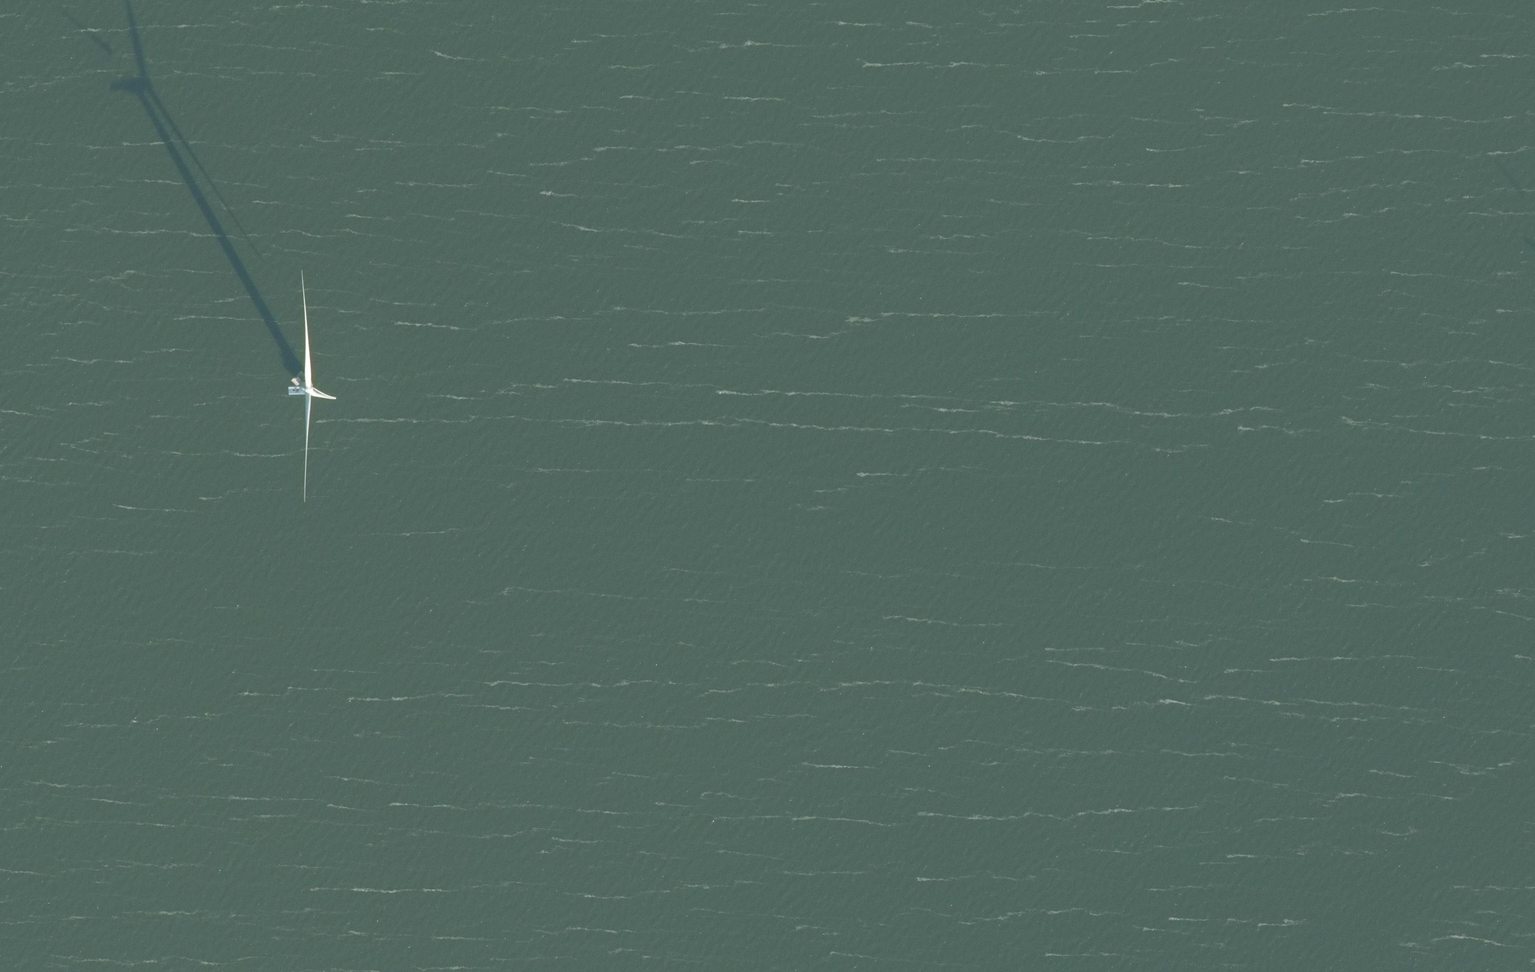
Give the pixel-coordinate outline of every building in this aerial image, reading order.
[(303,384),(303,386),(303,388),(304,389),(305,390),(307,390),(309,390),(310,389),(311,388),(312,386),(311,384),(310,383),(309,382),(307,381),(305,382),(304,383),(303,384)]
